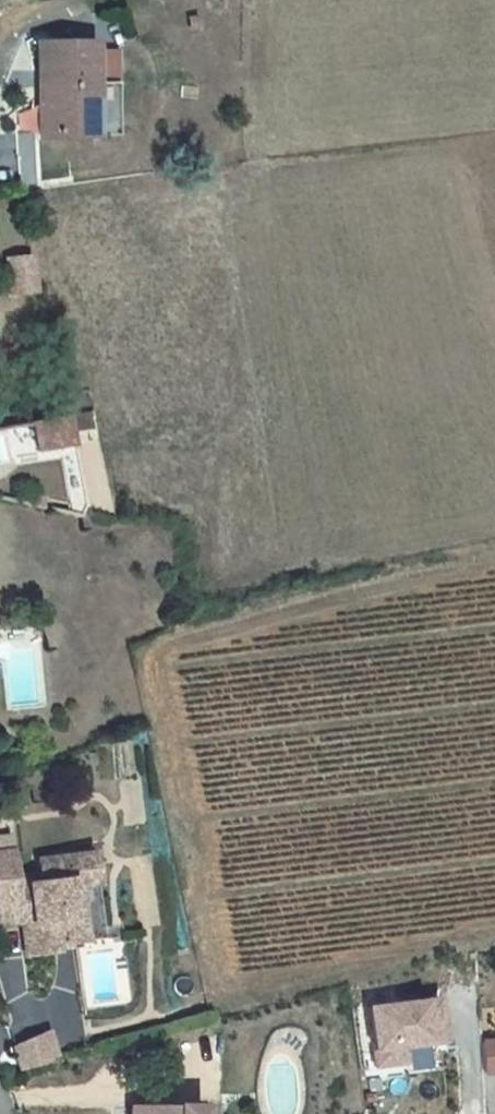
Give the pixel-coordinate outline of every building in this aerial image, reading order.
[(46,110),(40,111),(40,137),(83,136),(83,139),(95,138),(118,139),(118,85),(94,85),(93,46),(45,47),(46,81),(46,110)] [(10,292),(41,291),(39,252),(8,253),(10,292)] [(77,413),(33,420),(39,451),(82,443),(77,413)] [(84,501),(73,447),(62,448),(72,503),(70,515),(80,517),(84,501)] [(32,496),(30,506),(40,509),(42,498),(32,496)] [(36,865),(37,875),(13,878),(11,856),(0,857),(0,926),(20,924),(26,923),(30,959),(55,956),(54,950),(102,944),(92,859),(36,865)] [(20,924),(24,960),(30,959),(26,923),(20,924)] [(401,1050),(419,1048),(413,998),(357,1004),(365,1071),(402,1066),(401,1050)] [(437,1045),(436,1001),(418,1002),(419,1046),(437,1045)] [(478,1074),(494,1074),(494,1037),(476,1038),(478,1074)] [(46,1039),(12,1048),(17,1066),(50,1057),(46,1039)]
